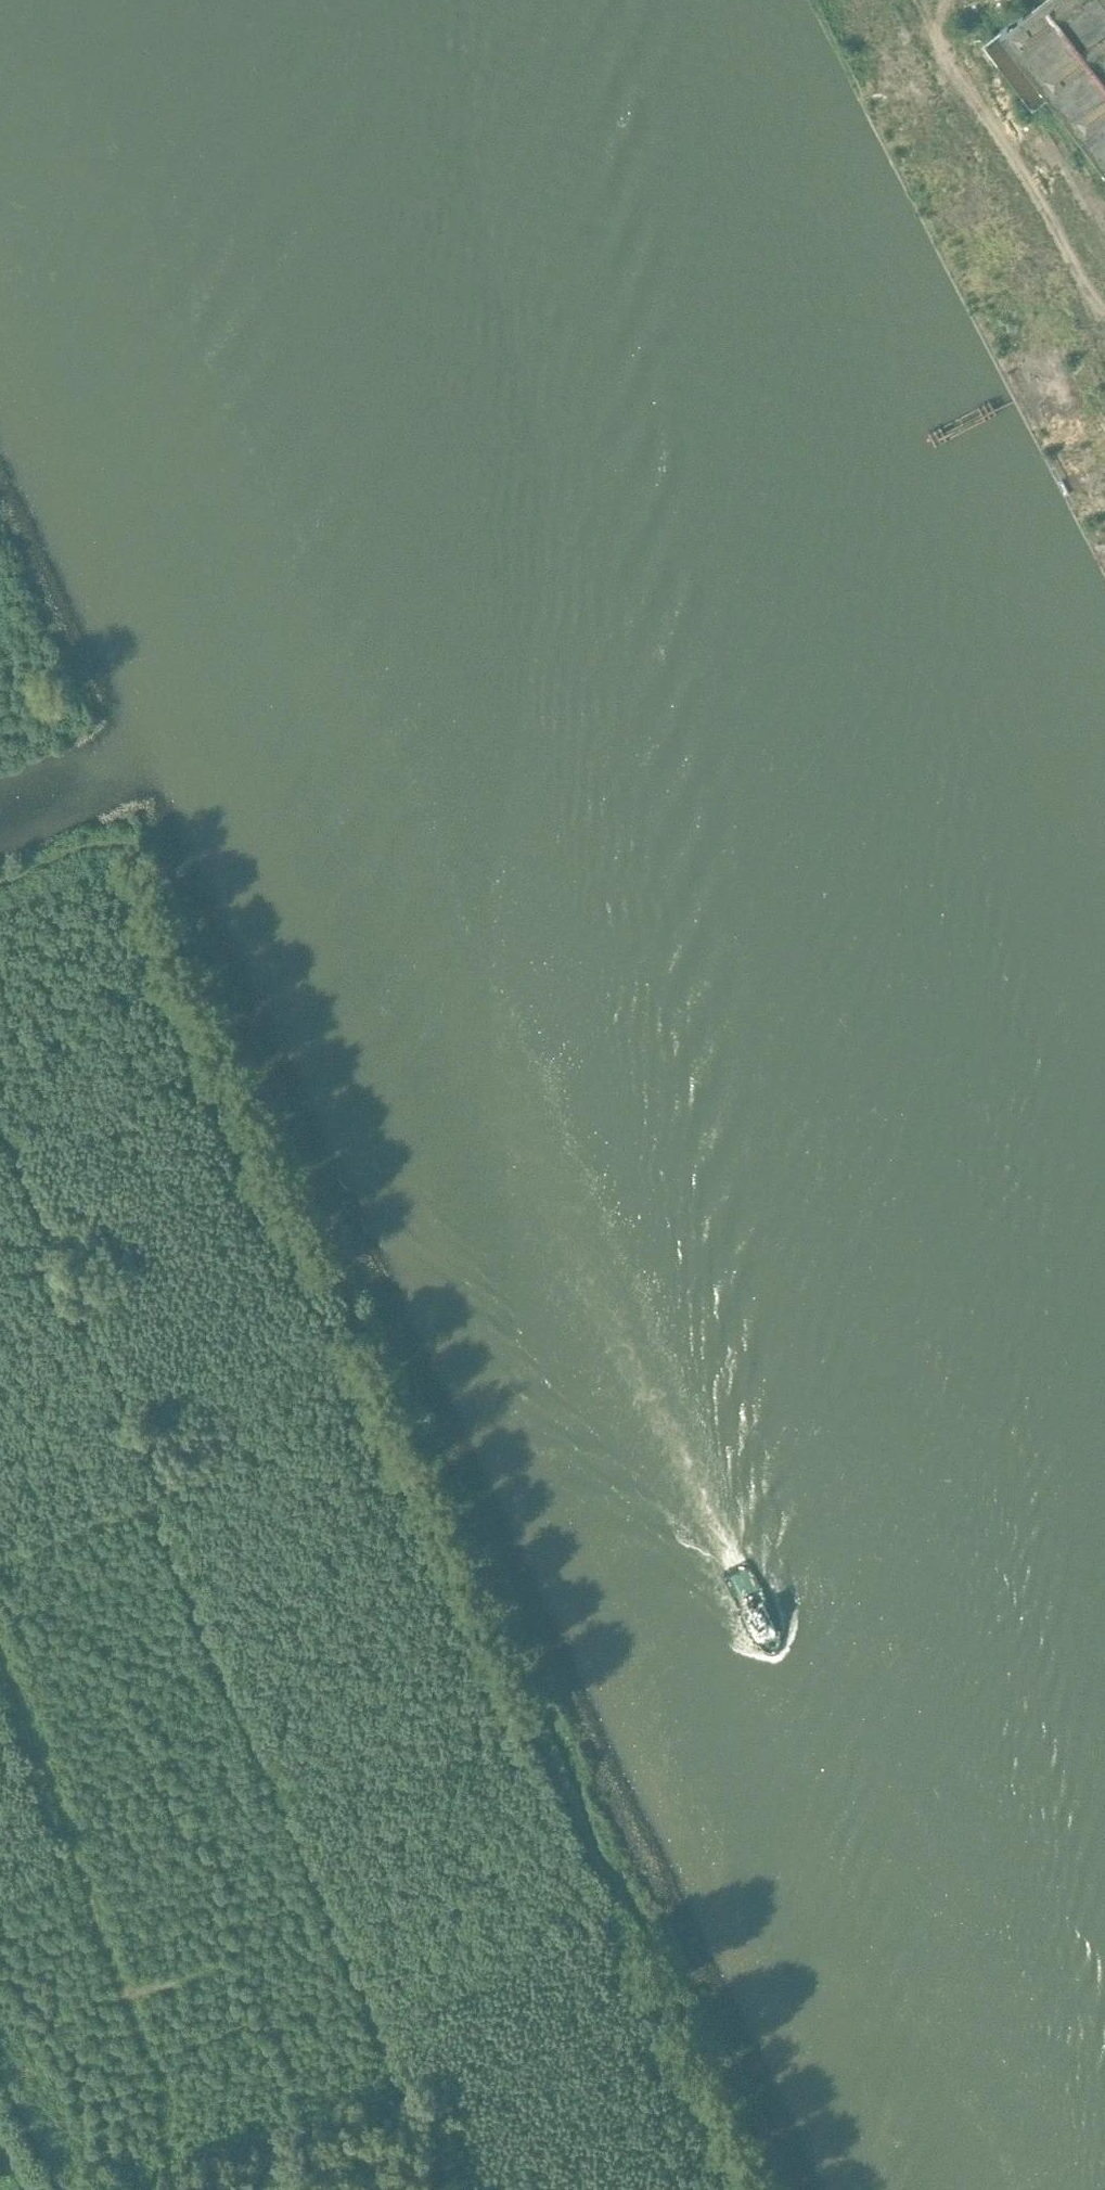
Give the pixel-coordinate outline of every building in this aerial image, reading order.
[(1075,126),(1052,143),(1075,172),(1099,156),(1104,165),(1104,0),(1038,0),(982,43),(1032,109),(1051,94),(1075,126)]
